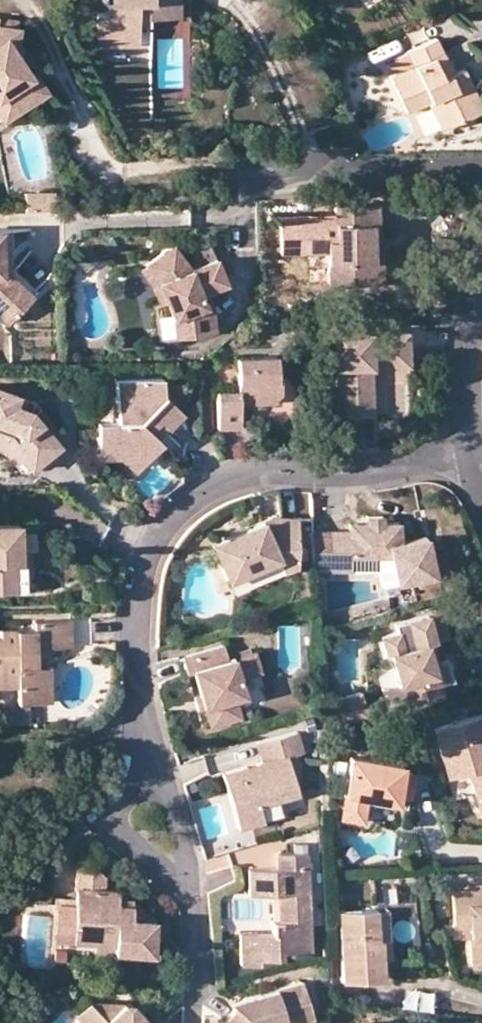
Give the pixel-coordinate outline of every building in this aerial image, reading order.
[(111,3),(107,3),(108,15),(99,15),(100,48),(107,48),(106,44),(127,43),(127,46),(136,46),(135,26),(148,26),(148,15),(175,14),(175,0),(111,0),(111,3)] [(0,20),(0,29),(18,32),(19,23),(0,20)] [(11,120),(48,95),(36,75),(31,77),(19,59),(7,57),(9,45),(16,46),(18,32),(0,29),(0,106),(11,120)] [(409,51),(410,54),(415,64),(393,74),(389,77),(405,112),(428,102),(440,129),(473,112),(463,93),(473,88),(462,68),(452,73),(436,38),(409,51)] [(21,46),(16,46),(9,45),(7,57),(19,59),(21,46)] [(388,65),(393,74),(415,64),(410,54),(388,65)] [(473,88),(463,93),(473,112),(481,108),(481,106),(473,88)] [(11,120),(0,106),(0,115),(6,123),(11,120)] [(26,210),(55,209),(55,195),(26,196),(26,210)] [(376,240),(376,207),(333,208),(333,216),(283,217),(284,240),(326,240),(327,288),(372,287),(371,240),(376,240)] [(9,274),(7,230),(0,231),(0,316),(7,323),(32,296),(9,274)] [(371,240),(372,287),(382,287),(381,240),(376,240),(371,240)] [(206,305),(201,293),(206,291),(226,283),(209,243),(187,252),(194,267),(190,269),(172,245),(145,266),(158,282),(166,300),(174,319),(177,338),(216,332),(211,303),(206,305)] [(159,303),(166,300),(158,282),(145,266),(140,270),(152,285),(159,303)] [(13,269),(9,274),(32,296),(37,291),(13,269)] [(206,291),(201,293),(206,305),(211,303),(206,291)] [(367,413),(367,387),(360,387),(360,364),(367,364),(405,364),(405,333),(357,333),(357,339),(346,339),(346,333),(334,333),(335,413),(367,413)] [(272,356),(236,357),(236,388),(216,387),(216,427),(238,427),(239,404),(268,403),(278,392),(278,378),(273,379),(272,356)] [(115,379),(115,397),(114,423),(95,423),(96,444),(116,444),(123,451),(140,451),(155,438),(148,432),(158,421),(165,429),(168,431),(181,415),(159,395),(158,378),(115,379)] [(32,415),(28,410),(12,404),(16,395),(0,389),(0,440),(11,444),(32,471),(58,446),(32,415)] [(33,400),(16,395),(12,404),(28,410),(32,415),(39,408),(33,400)] [(94,397),(95,423),(114,423),(115,397),(94,397)] [(155,438),(165,429),(158,421),(148,432),(155,438)] [(160,444),(155,438),(140,451),(123,451),(116,444),(96,444),(96,458),(117,458),(133,472),(160,444)] [(367,515),(366,525),(385,525),(384,515),(367,515)] [(272,518),(213,544),(228,580),(274,562),(280,572),(294,568),(294,520),(272,518)] [(352,556),(390,556),(397,583),(434,573),(425,538),(401,543),(399,524),(385,525),(366,525),(351,524),(350,530),(331,531),(331,570),(352,570),(352,556)] [(24,590),(24,562),(18,563),(18,550),(17,525),(0,525),(0,590),(24,590)] [(331,570),(331,531),(310,532),(312,570),(331,570)] [(386,588),(397,583),(390,556),(381,571),(386,588)] [(391,655),(400,690),(405,706),(441,697),(436,680),(445,677),(439,656),(434,657),(431,644),(447,639),(440,613),(394,626),(396,634),(381,638),(386,656),(391,655)] [(43,703),(41,667),(34,667),(33,657),(47,657),(48,649),(71,649),(69,620),(33,622),(33,630),(0,630),(0,688),(16,688),(17,704),(43,703)] [(222,645),(181,656),(185,672),(193,670),(199,695),(203,707),(207,724),(237,716),(232,698),(240,695),(236,677),(257,671),(252,653),(226,660),(222,645)] [(48,667),(41,667),(43,703),(49,703),(48,667)] [(392,710),(405,706),(400,690),(388,694),(392,710)] [(203,707),(199,695),(192,697),(195,709),(203,707)] [(338,701),(345,725),(369,719),(362,695),(338,701)] [(476,808),(481,806),(481,751),(476,753),(471,737),(481,734),(481,713),(431,728),(446,779),(466,773),(476,808)] [(239,830),(266,823),(261,804),(281,799),(299,794),(289,759),(304,755),(298,734),(258,744),(264,764),(224,774),(239,830)] [(471,737),(476,753),(481,751),(481,734),(471,737)] [(398,765),(348,758),(340,817),(359,819),(363,798),(393,802),(394,793),(408,795),(411,772),(397,770),(398,765)] [(286,817),(281,799),(261,804),(266,823),(286,817)] [(308,855),(278,856),(278,870),(250,870),(251,893),(280,895),(280,923),(274,922),(274,935),(243,936),(244,965),(261,965),(261,959),(282,958),(282,950),(313,950),(308,855)] [(73,944),(94,945),(95,937),(113,938),(113,952),(151,953),(154,919),(131,900),(130,909),(117,909),(118,899),(120,891),(104,890),(104,876),(95,868),(77,867),(74,905),(73,944)] [(481,966),(481,886),(469,886),(467,893),(453,892),(455,928),(461,928),(461,938),(472,939),(472,966),(481,966)] [(131,900),(118,899),(117,909),(130,909),(131,900)] [(73,944),(74,905),(54,904),(53,943),(73,944)] [(380,981),(382,957),(381,940),(377,940),(378,909),(339,910),(340,981),(380,981)] [(387,909),(378,909),(377,940),(381,940),(382,957),(388,957),(387,909)] [(94,952),(113,952),(113,938),(95,937),(94,945),(94,952)] [(285,1020),(286,1022),(300,1022),(314,1019),(305,983),(247,999),(227,1022),(276,1022),(285,1020)] [(131,1005),(91,1004),(76,1017),(82,1022),(148,1022),(131,1005)]
